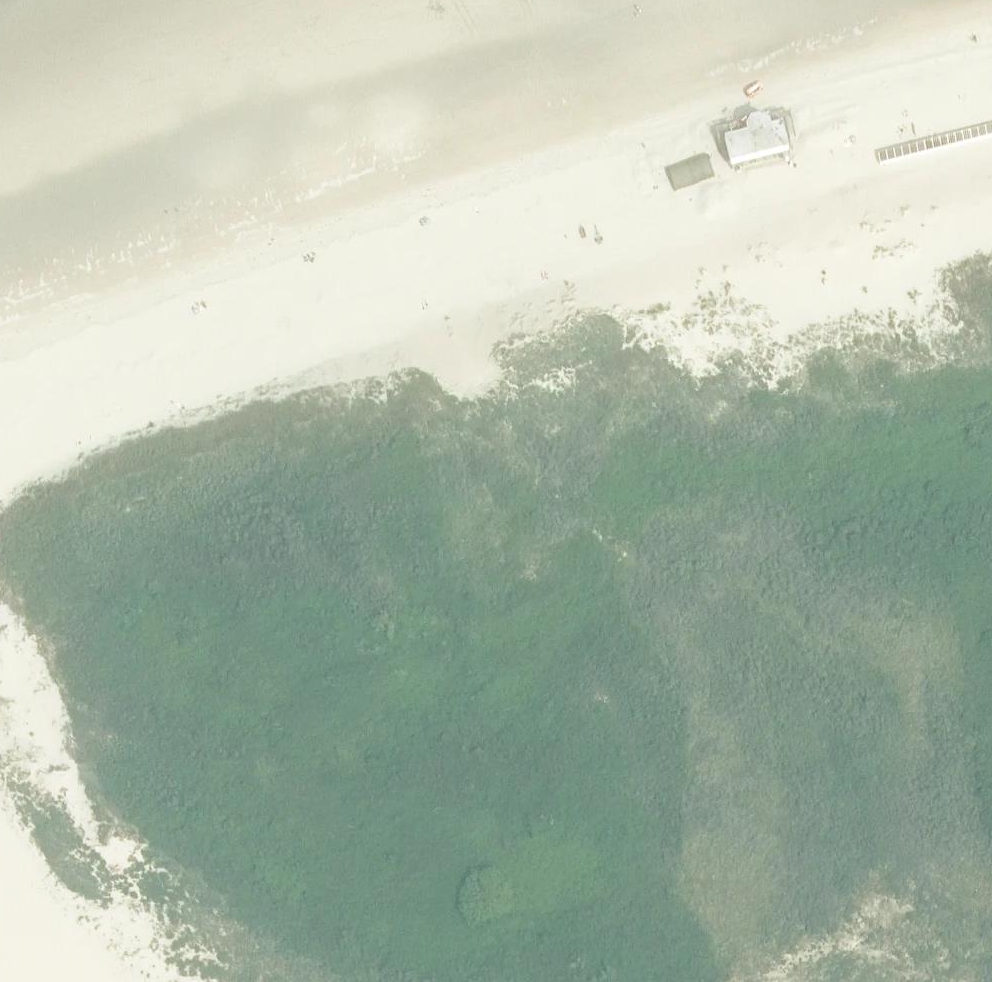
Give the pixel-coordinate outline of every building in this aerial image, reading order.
[(955,128),(991,117),(991,112),(991,107),(952,117),(955,128)] [(724,144),(731,168),(788,152),(782,129),(771,132),(769,126),(762,122),(755,124),(750,125),(746,133),(747,138),(724,144)]
